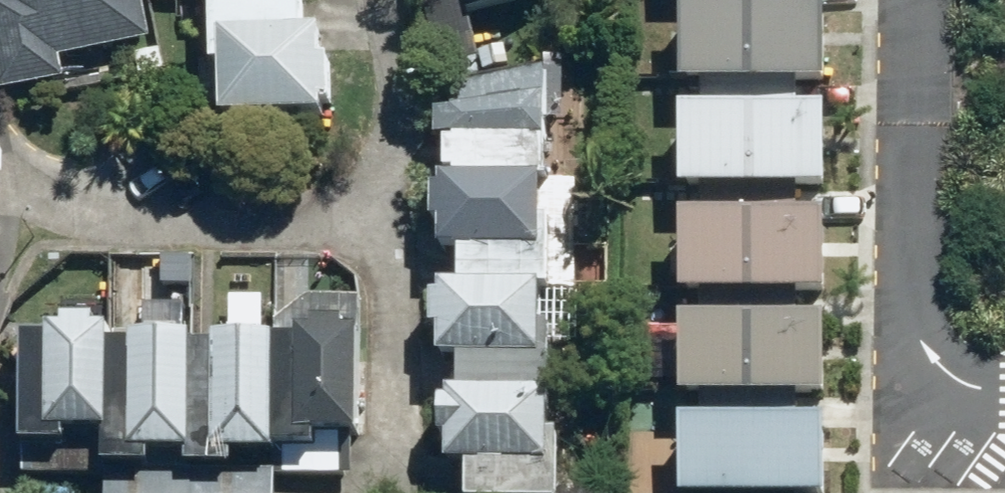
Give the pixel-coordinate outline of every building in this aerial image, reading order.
[(6,96),(71,84),(66,60),(156,43),(148,0),(0,0),(0,63),(6,96)] [(218,70),(228,69),(230,121),(331,118),(331,104),(339,104),(338,62),(330,62),(329,32),(312,32),(311,0),(216,0),(218,70)] [(525,0),(469,0),(472,13),(525,0)] [(688,80),(830,80),(830,5),(688,5),(688,80)] [(464,177),(464,182),(551,184),(555,184),(555,145),(556,105),(444,103),(443,142),(464,142),(464,144),(464,146),(454,146),(453,176),(464,177)] [(690,186),(832,186),(832,111),(690,111),(690,186)] [(550,222),(551,184),(464,182),(448,182),(448,191),(439,191),(438,225),(448,225),(447,253),(466,254),(465,289),(551,290),(559,291),(561,222),(550,222)] [(689,289),(831,289),(831,214),(689,214),(689,289)] [(551,330),(551,290),(465,289),(449,288),(448,297),(440,297),(439,331),(448,331),(448,360),(465,360),(464,395),(558,397),(559,330),(551,330)] [(690,395),(832,395),(832,320),(690,320),(690,395)] [(74,434),(107,434),(108,331),(108,323),(70,323),(70,331),(57,331),(57,336),(28,336),(27,447),(74,448),(74,434)] [(304,339),(281,339),(281,450),(325,451),(325,437),(368,437),(368,335),(354,335),(354,324),(318,324),(318,334),(305,334),(304,339)] [(138,332),(108,331),(107,434),(106,468),(158,469),(158,457),(198,457),(198,350),(199,338),(137,338),(138,332)] [(281,458),(281,450),(281,339),(223,339),(223,349),(198,350),(198,457),(198,470),(240,470),(241,458),(281,458)] [(558,397),(464,395),(456,395),(455,406),(447,406),(446,440),(455,440),(455,467),(476,468),(476,492),(566,492),(567,437),(558,437),(558,397)] [(830,424),(688,424),(688,492),(830,492),(830,424)]
